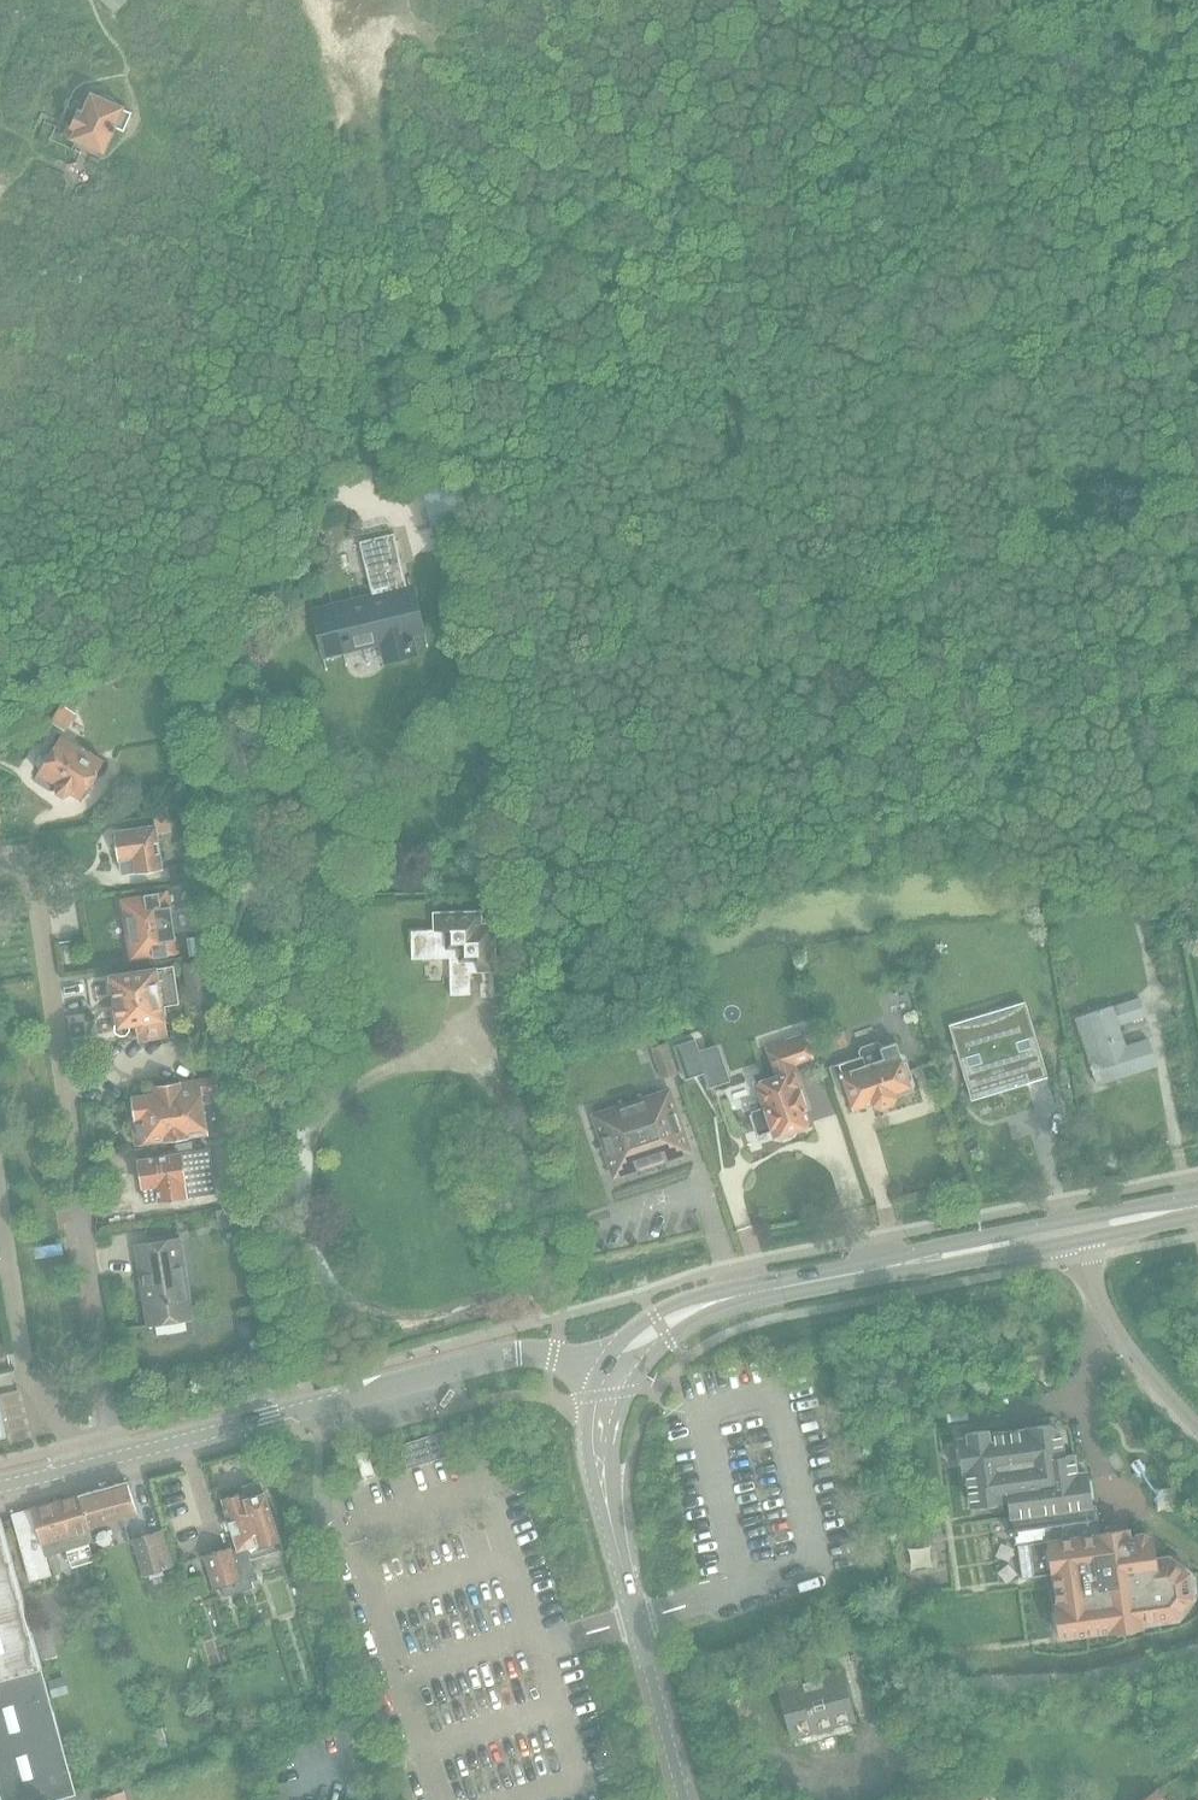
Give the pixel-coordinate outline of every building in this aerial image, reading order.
[(125,1),(124,0),(101,0),(113,12),(125,1)] [(119,129),(126,112),(119,109),(121,105),(91,91),(82,111),(77,108),(69,126),(65,124),(60,135),(101,153),(113,126),(119,129)] [(434,524),(469,515),(463,493),(428,502),(434,524)] [(416,654),(408,620),(415,618),(401,559),(394,531),(359,539),(367,568),(373,595),(319,609),(330,653),(350,648),(346,635),(378,627),(387,661),(416,654)] [(81,797),(104,759),(61,732),(50,752),(40,752),(36,759),(40,767),(38,770),(55,780),(56,791),(64,796),(72,791),(81,797)] [(157,833),(169,831),(166,813),(153,815),(155,824),(115,830),(122,872),(162,866),(157,833)] [(170,882),(193,879),(191,862),(168,866),(170,882)] [(128,928),(168,922),(174,921),(169,890),(146,893),(140,900),(126,902),(127,907),(125,909),(127,919),(129,921),(130,925),(128,928)] [(198,906),(185,908),(187,918),(200,916),(198,906)] [(470,973),(498,972),(497,922),(484,922),(483,910),(433,911),(434,928),(411,929),(412,958),(449,957),(450,994),(470,994),(470,973)] [(202,926),(200,916),(187,918),(188,928),(202,926)] [(178,952),(174,921),(168,922),(128,928),(130,930),(131,934),(129,937),(130,947),(133,949),(134,954),(150,951),(155,956),(178,952)] [(183,960),(189,1000),(211,997),(205,957),(183,960)] [(159,1004),(177,1001),(175,991),(164,993),(162,979),(156,979),(155,967),(112,974),(113,980),(110,982),(111,987),(114,990),(119,1019),(116,1022),(116,1026),(121,1031),(125,1030),(128,1026),(127,1021),(138,1020),(140,1032),(163,1028),(159,1004)] [(1122,1023),(1144,1017),(1138,998),(1090,1012),(1077,1016),(1090,1057),(1097,1081),(1159,1062),(1151,1039),(1128,1046),(1122,1023)] [(1024,1000),(1022,1001),(1006,1011),(988,1018),(969,1022),(950,1022),(948,1023),(957,1052),(960,1056),(965,1056),(967,1064),(964,1067),(963,1072),(969,1093),(1025,1076),(1026,1082),(1047,1076),(1039,1049),(1036,1046),(1031,1045),(1029,1037),(1033,1034),(1033,1030),(1024,1000)] [(848,1043),(843,1027),(828,1032),(833,1048),(848,1043)] [(796,1127),(812,1122),(807,1105),(809,1105),(796,1062),(814,1057),(807,1033),(767,1044),(776,1074),(757,1080),(765,1104),(752,1108),(760,1131),(772,1128),(775,1135),(780,1133),(782,1135),(793,1132),(796,1127)] [(651,1045),(662,1077),(678,1072),(667,1040),(651,1045)] [(896,1040),(881,1045),(880,1043),(875,1041),(863,1045),(860,1051),(861,1055),(830,1065),(837,1086),(845,1089),(849,1088),(853,1103),(860,1105),(872,1101),(879,1105),(895,1100),(898,1091),(914,1086),(917,1081),(916,1077),(909,1073),(906,1064),(909,1059),(906,1053),(899,1051),(896,1040)] [(201,1093),(219,1090),(217,1076),(171,1083),(172,1090),(133,1096),(133,1100),(129,1105),(131,1112),(135,1114),(136,1119),(132,1124),(135,1143),(207,1132),(201,1093)] [(668,1090),(595,1114),(615,1173),(687,1149),(668,1090)] [(180,1152),(138,1158),(144,1200),(196,1192),(193,1174),(196,1174),(193,1154),(194,1154),(192,1140),(179,1142),(180,1152)] [(150,1322),(194,1315),(181,1236),(137,1243),(150,1322)] [(967,1435),(958,1436),(963,1470),(965,1469),(970,1503),(1008,1497),(1011,1514),(1013,1526),(1008,1526),(1009,1532),(1014,1532),(1015,1543),(1017,1543),(1094,1532),(1085,1470),(1076,1471),(1073,1453),(1063,1454),(1062,1448),(1060,1431),(1049,1423),(1025,1426),(1025,1427),(987,1432),(987,1427),(966,1430),(967,1435)] [(448,1452),(442,1432),(402,1445),(408,1464),(448,1452)] [(127,1480),(78,1493),(88,1526),(136,1512),(127,1480)] [(243,1491),(221,1497),(236,1546),(230,1548),(229,1546),(203,1554),(213,1586),(254,1574),(246,1546),(257,1543),(257,1544),(278,1537),(264,1490),(244,1495),(243,1491)] [(78,1493),(10,1513),(15,1530),(18,1541),(29,1579),(50,1572),(45,1555),(43,1555),(39,1542),(61,1536),(65,1547),(87,1541),(92,1539),(91,1536),(88,1526),(78,1493)] [(76,1791),(11,1556),(12,1556),(2,1519),(1,1519),(0,1517),(0,1799),(45,1799),(76,1791)] [(1094,1532),(1017,1543),(1022,1577),(1053,1572),(1057,1601),(1055,1602),(1059,1635),(1107,1628),(1107,1629),(1141,1624),(1141,1622),(1177,1617),(1193,1596),(1189,1570),(1168,1554),(1153,1556),(1150,1536),(1143,1531),(1135,1532),(1132,1537),(1129,1537),(1128,1527),(1094,1532)] [(142,1573),(167,1566),(156,1531),(132,1538),(142,1573)] [(791,1736),(853,1719),(839,1666),(776,1682),(791,1736)] [(1157,1788),(1140,1799),(1165,1799),(1157,1788)] [(124,1791),(97,1798),(98,1799),(126,1799),(124,1791)]
